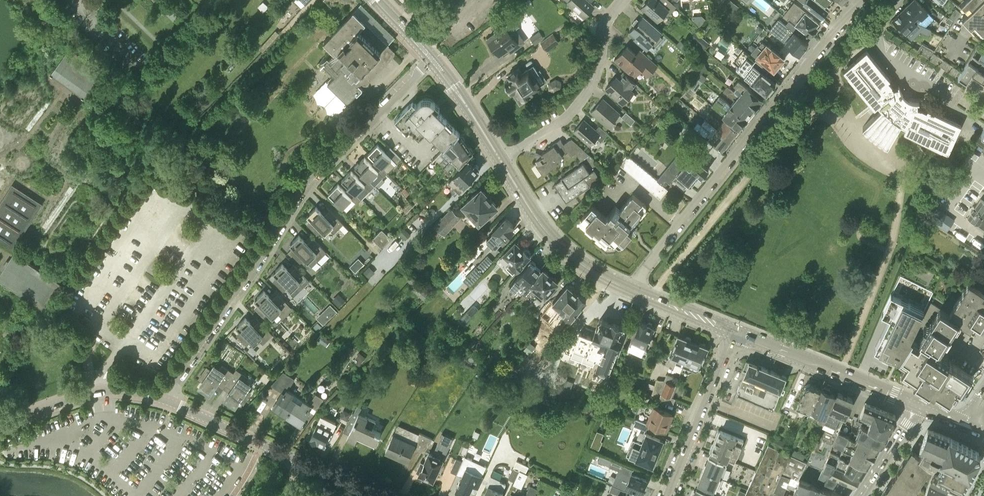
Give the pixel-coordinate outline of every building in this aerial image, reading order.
[(568,2),(579,12),(577,14),(583,19),(594,6),(587,0),(566,0),(568,2)] [(669,0),(649,0),(642,8),(658,22),(668,11),(670,13),(676,6),(669,0)] [(804,1),(822,16),(822,15),(825,13),(826,12),(828,9),(828,8),(825,6),(827,4),(828,5),(831,0),(805,0),(804,1)] [(903,9),(925,23),(931,17),(927,13),(928,12),(917,0),(913,0),(903,9)] [(961,2),(965,6),(969,4),(972,7),(962,16),(971,25),(975,22),(983,31),(983,30),(983,0),(964,0),(961,2)] [(790,18),(792,19),(807,31),(806,32),(807,33),(808,32),(811,35),(812,33),(814,33),(817,30),(816,28),(817,27),(815,25),(818,22),(793,2),(783,15),(788,20),(790,18)] [(954,20),(961,11),(955,8),(949,16),(954,20)] [(906,33),(916,23),(923,25),(925,23),(903,9),(893,19),(906,33)] [(335,75),(328,82),(348,102),(357,93),(358,93),(362,89),(363,88),(363,87),(362,87),(362,86),(358,82),(362,79),(364,81),(365,82),(366,82),(367,81),(370,78),(371,78),(391,57),(390,57),(394,54),(394,53),(394,52),(394,51),(388,45),(388,44),(355,11),(354,10),(325,41),(336,52),(324,64),(335,75)] [(663,31),(644,15),(638,21),(640,22),(636,26),(635,25),(629,31),(636,36),(634,38),(647,49),(663,31)] [(497,31),(487,38),(491,44),(492,44),(499,54),(509,47),(511,51),(524,42),(514,27),(518,24),(513,17),(495,29),(497,31)] [(775,25),(779,28),(779,29),(787,34),(782,40),(799,53),(800,52),(800,53),(800,52),(803,52),(805,50),(805,47),(806,46),(805,46),(808,42),(779,20),(775,25)] [(932,30),(924,26),(922,31),(930,35),(932,30)] [(539,31),(530,37),(535,44),(544,38),(539,31)] [(554,34),(541,43),(547,50),(559,41),(554,34)] [(677,44),(683,49),(686,45),(681,40),(677,44)] [(775,45),(773,48),(763,40),(758,46),(762,50),(757,56),(774,70),(780,63),(777,61),(784,53),(781,51),(782,50),(775,45)] [(922,44),(918,51),(930,58),(934,52),(922,44)] [(641,59),(627,46),(615,59),(634,76),(641,69),(648,75),(658,65),(645,54),(641,59)] [(51,74),(84,98),(103,72),(70,48),(51,74)] [(867,51),(849,66),(847,66),(875,100),(880,106),(879,106),(881,109),(863,127),(869,133),(880,142),(887,146),(901,124),(949,147),(960,125),(949,119),(928,108),(927,110),(922,108),(920,108),(920,107),(918,107),(918,102),(920,102),(920,101),(917,101),(914,101),(911,100),(910,100),(908,99),(904,95),(903,94),(901,91),(899,86),(899,85),(898,85),(899,87),(894,88),(893,86),(892,86),(892,85),(889,80),(890,79),(890,78),(889,78),(867,52),(867,51)] [(982,79),(983,75),(983,64),(972,56),(958,78),(967,83),(973,73),(982,79)] [(696,63),(700,72),(701,72),(707,69),(702,59),(696,63)] [(760,70),(747,60),(743,65),(749,70),(744,76),(767,94),(767,93),(770,92),(772,89),(772,87),(776,83),(760,70)] [(699,72),(695,63),(688,70),(695,77),(699,72)] [(519,68),(509,74),(511,78),(510,79),(510,80),(506,82),(512,92),(516,89),(522,98),(541,85),(535,77),(540,74),(534,65),(522,72),(519,68)] [(612,80),(606,88),(623,103),(634,91),(631,89),(636,83),(624,72),(619,78),(618,77),(614,82),(612,80)] [(707,77),(701,72),(697,77),(703,82),(707,77)] [(759,103),(762,99),(747,86),(746,86),(738,79),(734,84),(738,87),(734,92),(754,108),(755,108),(756,108),(758,108),(760,105),(760,103),(759,103)] [(754,108),(734,92),(727,86),(723,91),(735,100),(731,105),(747,118),(747,117),(754,108)] [(411,129),(420,138),(421,139),(428,132),(444,148),(445,148),(459,134),(460,133),(437,110),(440,108),(433,101),(431,100),(430,99),(428,99),(427,98),(425,99),(423,99),(422,100),(421,100),(417,104),(415,103),(414,105),(411,105),(410,103),(395,118),(409,132),(411,129)] [(594,109),(594,113),(608,126),(619,113),(603,99),(594,109)] [(712,105),(739,127),(742,123),(743,124),(745,123),(747,121),(747,119),(746,118),(747,118),(731,105),(727,109),(716,100),(712,105)] [(635,120),(626,112),(622,116),(631,125),(635,120)] [(705,119),(730,138),(733,135),(735,135),(737,132),(737,130),(738,129),(725,118),(722,122),(716,118),(710,113),(705,119)] [(710,137),(722,148),(723,147),(725,147),(727,144),(727,142),(730,138),(705,119),(701,124),(713,133),(710,137)] [(575,131),(590,144),(596,137),(601,142),(608,133),(599,125),(595,130),(584,120),(575,131)] [(448,170),(455,162),(458,165),(473,152),(472,151),(473,148),(471,146),(469,146),(464,139),(465,137),(463,134),(461,134),(460,133),(459,134),(445,148),(444,148),(435,157),(448,170)] [(649,138),(646,135),(639,142),(642,145),(649,138)] [(537,165),(544,175),(551,170),(550,168),(555,165),(556,159),(561,160),(562,156),(568,151),(571,155),(576,152),(581,160),(589,154),(572,138),(564,143),(561,139),(552,145),(553,145),(552,145),(549,145),(548,148),(545,147),(545,150),(544,151),(541,153),(542,153),(541,154),(540,153),(539,157),(539,158),(536,160),(539,163),(537,165)] [(401,159),(391,149),(387,153),(378,144),(368,153),(378,162),(383,168),(383,167),(388,172),(397,163),(401,159)] [(684,188),(688,183),(691,186),(700,175),(702,177),(709,169),(686,149),(681,156),(678,154),(670,164),(675,168),(673,171),(669,168),(658,180),(661,182),(663,184),(666,179),(671,183),(674,179),(684,188)] [(619,164),(622,166),(631,157),(628,154),(619,164)] [(369,182),(370,181),(375,186),(384,177),(388,172),(383,167),(383,168),(378,162),(374,166),(364,157),(355,166),(365,176),(364,176),(369,182)] [(622,166),(627,170),(635,161),(631,157),(622,166)] [(470,161),(450,181),(454,184),(450,188),(456,194),(463,185),(464,186),(479,169),(478,169),(479,166),(477,164),(474,165),(470,161)] [(640,164),(635,161),(627,170),(631,174),(640,164)] [(594,170),(590,173),(583,163),(561,178),(562,179),(554,184),(560,193),(561,192),(562,193),(563,195),(562,196),(566,203),(591,186),(590,185),(600,178),(594,170)] [(643,167),(640,164),(631,174),(635,177),(643,167)] [(647,171),(643,167),(635,177),(638,180),(647,171)] [(356,195),(357,194),(362,199),(371,190),(375,186),(370,181),(369,182),(364,176),(361,180),(351,170),(342,180),(351,189),(351,190),(356,195)] [(638,180),(643,184),(652,174),(647,171),(638,180)] [(656,178),(652,174),(643,184),(648,188),(656,178)] [(658,180),(656,178),(648,188),(652,192),(661,182),(658,180)] [(13,248),(43,202),(13,182),(0,200),(0,240),(13,248)] [(665,185),(663,184),(661,182),(652,192),(656,195),(665,185)] [(192,187),(195,189),(199,192),(202,194),(204,190),(195,183),(192,187)] [(329,193),(343,208),(352,198),(357,203),(362,199),(357,194),(356,195),(351,190),(348,193),(338,184),(329,193)] [(669,189),(665,185),(656,195),(660,199),(669,189)] [(497,206),(482,188),(463,203),(480,221),(497,206)] [(647,208),(646,205),(633,194),(620,209),(616,206),(606,217),(592,205),(581,218),(581,220),(593,230),(591,232),(597,237),(609,247),(611,247),(615,243),(619,247),(621,247),(632,234),(627,229),(631,225),(632,226),(634,226),(639,221),(637,219),(647,208)] [(981,199),(967,217),(974,221),(974,222),(983,229),(983,201),(981,199)] [(322,230),(325,234),(330,229),(334,233),(344,223),(334,213),(331,209),(325,215),(316,206),(307,215),(313,221),(311,224),(320,232),(322,230)] [(445,235),(462,217),(451,207),(424,237),(432,245),(443,234),(445,235)] [(946,230),(953,219),(936,209),(929,219),(946,230)] [(503,241),(514,229),(512,226),(514,224),(506,217),(490,235),(487,238),(488,239),(487,240),(494,247),(495,246),(496,247),(502,240),(503,241)] [(931,222),(922,217),(917,225),(926,231),(931,222)] [(411,235),(404,227),(397,235),(398,236),(400,235),(406,240),(411,235)] [(382,229),(373,238),(383,248),(392,239),(382,229)] [(305,259),(312,266),(327,252),(317,242),(313,238),(307,243),(299,235),(290,243),(296,250),(294,252),(303,261),(305,259)] [(506,266),(513,273),(531,255),(530,255),(530,251),(528,248),(524,248),(523,249),(515,241),(504,252),(512,260),(506,266)] [(366,260),(372,252),(364,247),(358,256),(366,260)] [(488,256),(477,267),(483,272),(493,261),(488,256)] [(356,272),(364,264),(358,259),(350,267),(356,272)] [(520,293),(523,290),(529,282),(541,269),(535,264),(536,263),(532,260),(531,261),(530,261),(510,285),(516,290),(516,289),(520,293)] [(288,287),(292,291),(296,286),(300,290),(310,281),(300,271),(296,267),(291,272),(282,263),(273,272),(280,278),(277,281),(286,289),(288,287)] [(372,266),(366,270),(370,276),(376,271),(372,266)] [(528,294),(535,287),(539,291),(535,294),(541,299),(545,296),(546,296),(558,282),(557,282),(557,281),(557,279),(554,277),(552,277),(543,270),(531,283),(529,282),(523,290),(528,294)] [(407,279),(413,285),(417,280),(412,275),(407,279)] [(875,347),(900,358),(929,300),(933,292),(901,276),(892,294),(891,293),(882,313),(890,317),(875,347)] [(969,283),(983,293),(983,282),(974,276),(969,283)] [(430,291),(418,279),(410,287),(423,299),(430,291)] [(983,293),(969,283),(949,314),(940,308),(929,300),(900,358),(907,363),(901,372),(915,381),(914,383),(928,391),(930,388),(948,400),(956,384),(962,388),(967,372),(948,360),(949,358),(940,352),(935,349),(937,347),(939,348),(941,345),(943,342),(944,343),(958,321),(970,329),(975,322),(983,327),(983,325),(983,307),(983,297),(982,296),(983,293)] [(558,312),(561,308),(564,311),(555,321),(563,328),(586,299),(579,293),(578,293),(574,290),(575,287),(571,284),(569,285),(567,284),(553,301),(550,305),(558,312)] [(259,308),(266,315),(268,316),(270,314),(273,318),(278,313),(282,317),(292,307),(282,298),(278,294),(272,299),(264,290),(255,299),(261,305),(259,308)] [(339,293),(332,300),(339,307),(346,300),(339,293)] [(317,318),(324,325),(329,319),(322,312),(317,318)] [(472,316),(467,312),(459,320),(464,325),(472,316)] [(273,334),(263,325),(259,321),(254,326),(245,317),(237,326),(243,332),(241,334),(249,343),(251,341),(255,345),(259,340),(263,344),(273,334)] [(587,346),(598,350),(595,357),(611,364),(618,345),(617,344),(620,336),(623,335),(625,330),(624,328),(621,326),(612,322),(612,323),(604,320),(603,318),(600,319),(601,322),(598,327),(597,327),(593,336),(594,336),(593,338),(590,337),(587,346)] [(647,323),(640,320),(629,343),(644,349),(654,326),(652,326),(652,323),(649,322),(647,323)] [(321,334),(317,340),(327,347),(331,341),(321,334)] [(668,358),(683,364),(692,341),(691,337),(687,336),(684,338),(678,335),(676,339),(668,358)] [(448,349),(452,345),(447,340),(443,345),(448,349)] [(706,346),(706,343),(701,342),(699,343),(692,341),(683,364),(696,370),(699,368),(707,347),(706,346)] [(744,372),(736,392),(773,408),(787,376),(782,374),(780,373),(759,365),(759,364),(758,363),(757,364),(746,360),(743,368),(745,369),(744,372)] [(234,372),(231,370),(223,364),(220,369),(214,365),(210,372),(207,370),(202,377),(205,379),(200,386),(210,393),(216,384),(223,388),(220,392),(221,392),(226,385),(226,384),(234,372)] [(226,384),(226,385),(232,389),(225,399),(235,406),(241,398),(243,400),(250,390),(249,389),(252,384),(249,382),(246,380),(248,376),(237,368),(234,372),(226,384)] [(676,377),(667,374),(664,380),(675,384),(678,378),(676,377)] [(287,415),(296,400),(291,397),(294,393),(288,389),(291,383),(286,379),(277,388),(283,391),(278,399),(281,401),(276,408),(287,415)] [(659,399),(661,393),(671,397),(674,390),(673,390),(676,384),(664,380),(657,380),(651,396),(659,399)] [(796,407),(809,413),(820,388),(810,383),(806,385),(806,386),(796,407)] [(809,414),(824,421),(835,395),(830,392),(830,391),(830,388),(825,386),(822,388),(822,389),(820,388),(809,413),(810,413),(809,414)] [(836,426),(839,417),(840,417),(842,413),(846,415),(854,398),(837,391),(836,395),(835,395),(824,421),(836,426)] [(517,392),(514,398),(525,405),(529,399),(517,392)] [(298,422),(302,415),(305,417),(312,406),(316,409),(323,398),(316,393),(310,403),(305,400),(303,404),(296,400),(287,415),(298,422)] [(675,399),(661,393),(659,399),(673,405),(675,399)] [(600,403),(597,410),(604,412),(606,405),(600,403)] [(865,403),(857,421),(865,424),(867,419),(870,420),(869,423),(877,426),(880,420),(881,420),(885,410),(865,403)] [(647,423),(648,423),(665,430),(666,428),(667,429),(668,428),(669,428),(669,427),(670,427),(670,426),(670,425),(670,424),(669,424),(669,423),(668,423),(672,413),(651,404),(647,413),(651,415),(647,423)] [(349,434),(347,440),(348,438),(355,442),(358,436),(375,443),(374,446),(380,434),(381,434),(381,433),(376,430),(376,431),(372,429),(376,421),(368,418),(369,417),(361,413),(364,407),(361,405),(344,432),(349,434)] [(887,435),(897,420),(895,415),(885,410),(881,420),(880,420),(877,426),(869,423),(870,420),(867,419),(865,424),(887,435)] [(335,419),(328,416),(323,414),(310,439),(311,439),(312,437),(317,439),(316,440),(318,441),(317,443),(323,446),(324,444),(325,445),(329,436),(333,437),(338,428),(336,427),(339,422),(335,419)] [(645,430),(648,423),(647,423),(637,419),(634,425),(645,430)] [(865,424),(857,421),(856,420),(854,424),(858,425),(856,431),(858,432),(881,443),(887,435),(865,424)] [(394,434),(386,451),(387,450),(398,455),(398,456),(408,461),(413,448),(423,452),(432,437),(419,432),(417,435),(398,427),(394,434)] [(938,460),(947,436),(933,430),(932,430),(928,428),(927,429),(920,448),(918,449),(937,459),(938,460)] [(599,448),(606,432),(598,429),(592,445),(599,448)] [(742,440),(720,431),(718,430),(710,451),(712,451),(711,452),(724,457),(733,461),(742,440)] [(877,450),(881,443),(858,432),(855,438),(839,430),(836,438),(875,454),(875,453),(877,450)] [(497,448),(501,436),(494,434),(490,446),(497,448)] [(639,460),(653,466),(656,458),(653,457),(660,439),(647,434),(639,451),(642,452),(639,460)] [(963,489),(980,457),(979,452),(951,438),(951,437),(950,437),(947,436),(938,460),(944,463),(938,475),(934,473),(933,474),(963,489)] [(785,442),(775,437),(772,444),(782,448),(785,442)] [(873,458),(875,454),(836,438),(834,444),(843,448),(840,455),(850,459),(850,457),(867,466),(872,457),(873,458)] [(774,489),(781,471),(799,479),(807,462),(791,454),(768,444),(756,470),(745,495),(771,495),(774,489)] [(932,463),(934,464),(937,459),(918,449),(916,452),(912,448),(880,495),(910,495),(932,463)] [(861,476),(867,466),(850,457),(850,459),(840,455),(831,451),(826,461),(861,476)] [(428,452),(419,473),(433,479),(434,478),(436,477),(438,473),(437,471),(441,460),(439,459),(440,457),(428,452)] [(703,470),(721,477),(726,465),(722,463),(724,457),(711,452),(712,453),(710,458),(709,458),(706,464),(705,464),(703,470)] [(462,461),(456,459),(451,471),(456,474),(462,461)] [(473,484),(477,486),(486,466),(471,460),(469,462),(468,464),(462,461),(456,474),(462,476),(458,484),(459,484),(456,490),(468,495),(473,484)] [(520,470),(526,473),(529,466),(517,461),(514,467),(509,478),(515,481),(520,470)] [(855,485),(861,476),(826,461),(823,468),(829,470),(830,469),(831,470),(829,474),(825,481),(833,485),(838,478),(855,485)] [(528,474),(526,473),(520,470),(515,481),(514,484),(522,488),(528,474)] [(696,489),(709,495),(712,489),(716,490),(721,477),(703,470),(700,476),(701,477),(698,484),(699,484),(697,490),(696,489)] [(820,487),(816,486),(799,479),(781,471),(774,489),(786,495),(808,495),(809,495),(811,495),(844,495),(820,487)] [(620,484),(641,493),(642,491),(643,491),(645,487),(644,487),(647,480),(637,476),(638,475),(632,473),(631,475),(624,472),(620,484)] [(933,474),(927,487),(945,495),(959,495),(963,489),(933,474)] [(504,492),(502,492),(506,484),(500,481),(500,479),(491,475),(487,485),(488,485),(485,493),(487,494),(486,495),(502,495),(504,492)] [(566,492),(573,494),(577,485),(571,483),(566,492)] [(538,488),(530,485),(525,495),(534,495),(538,488)] [(624,495),(626,491),(612,485),(610,491),(618,494),(617,495),(625,495),(624,495)] [(927,487),(923,495),(945,495),(927,487)]
